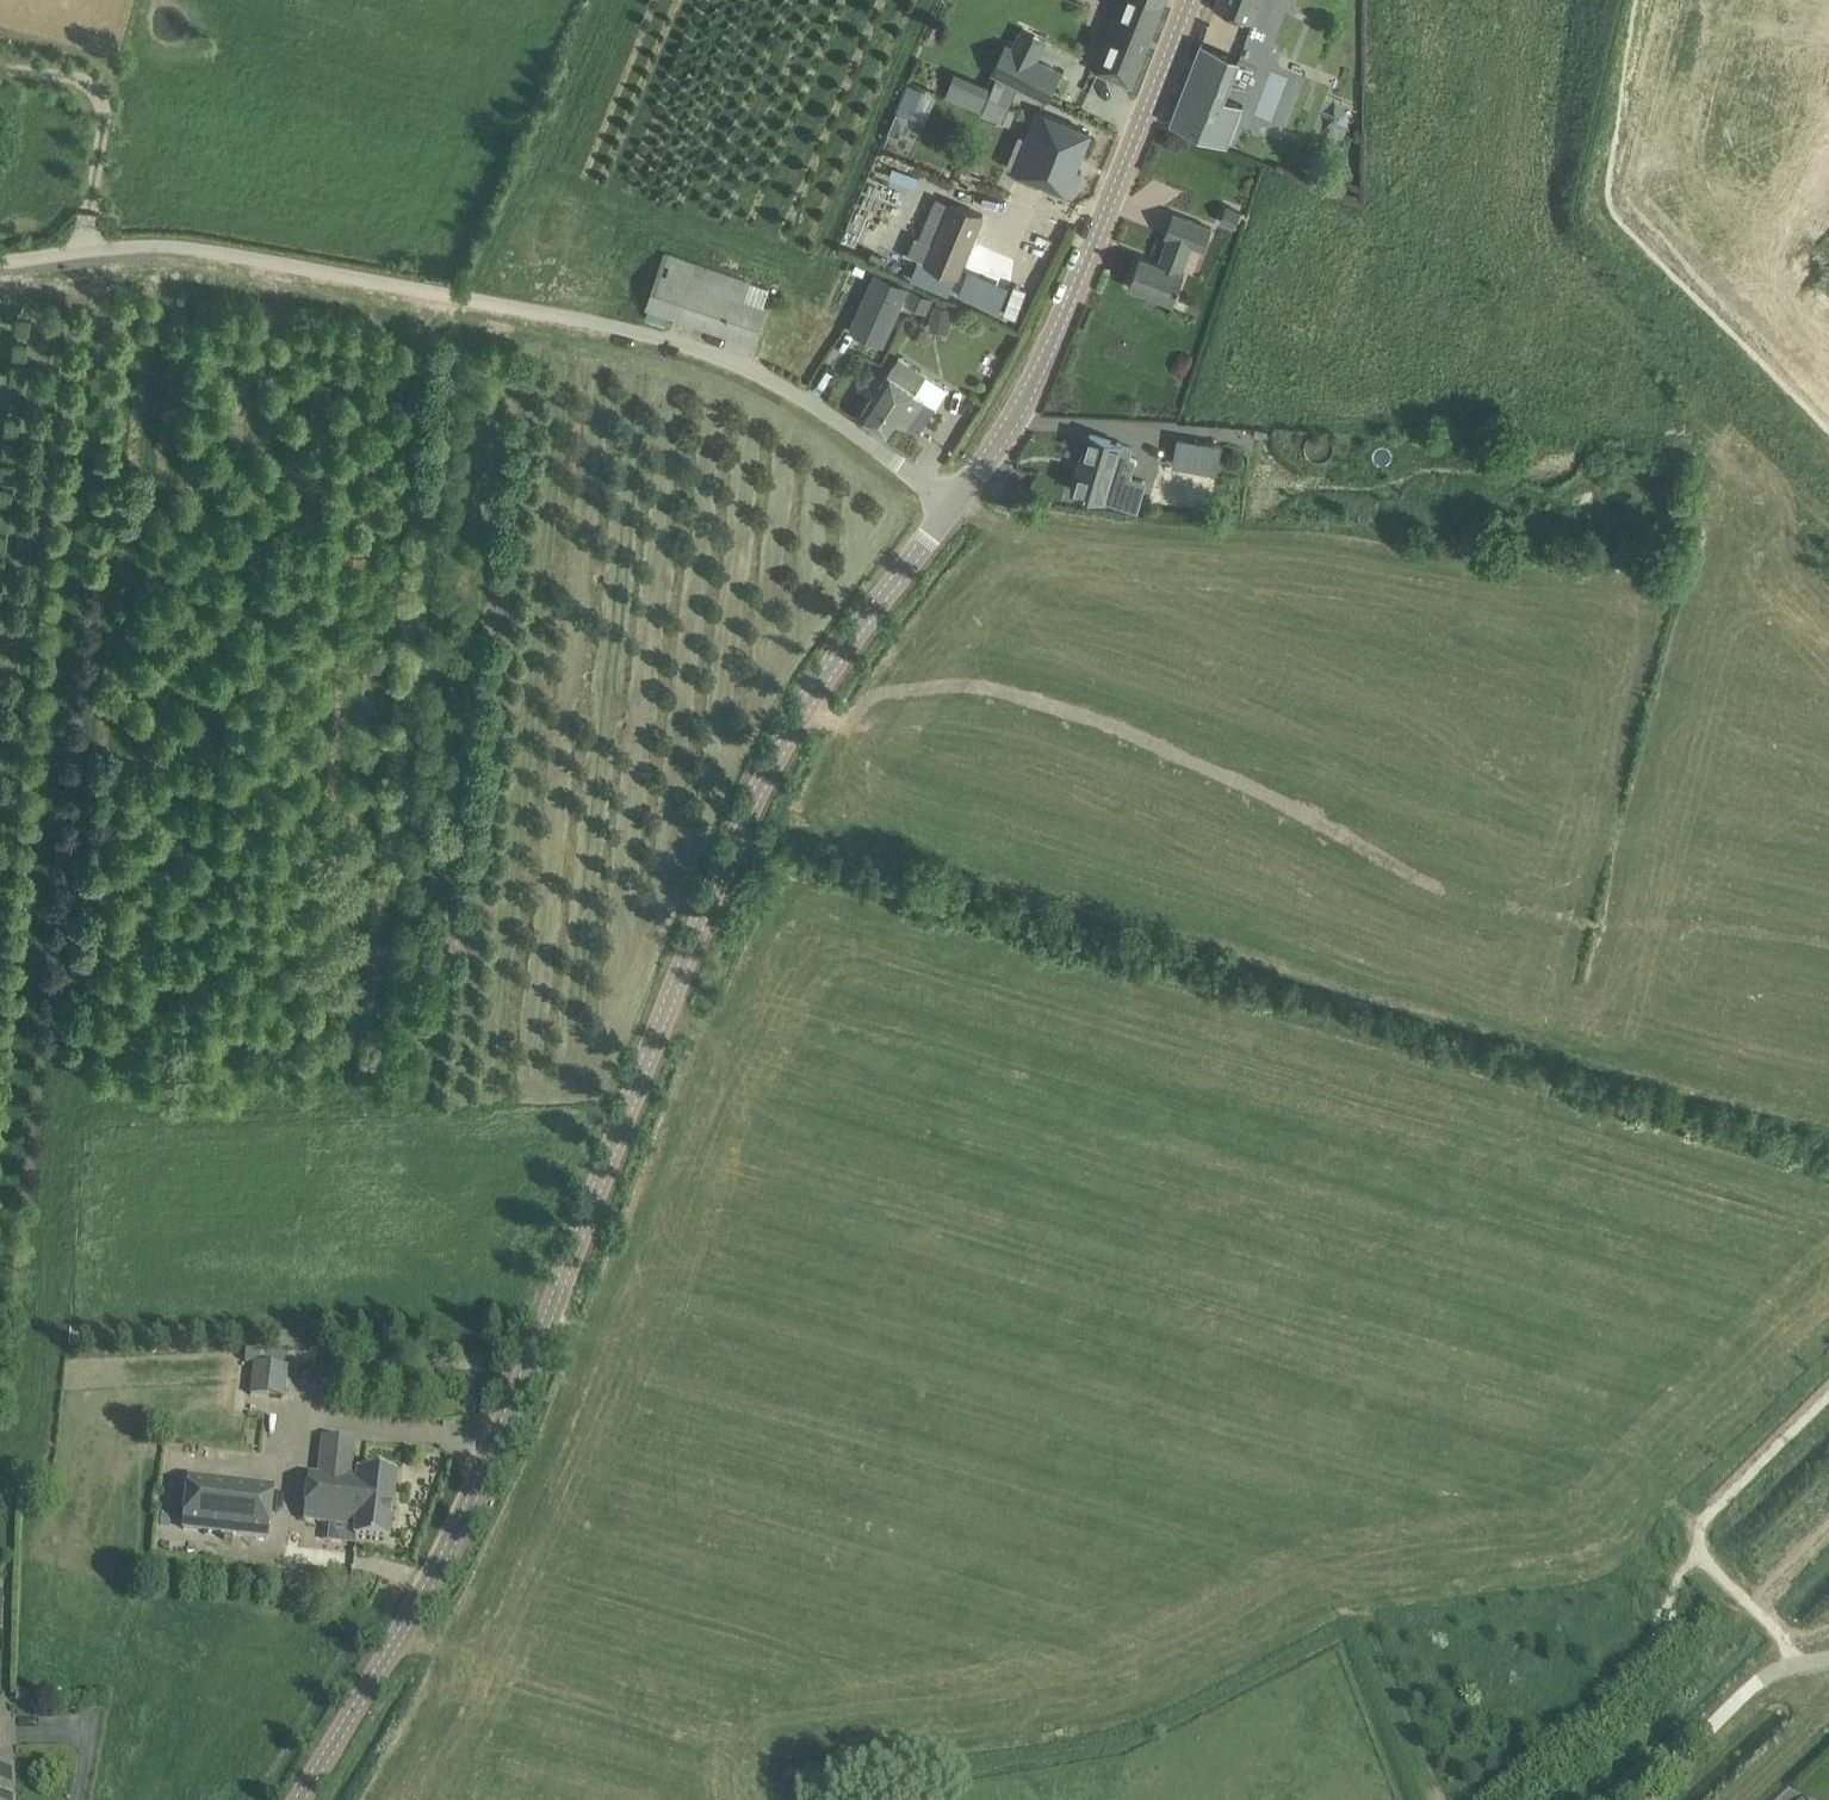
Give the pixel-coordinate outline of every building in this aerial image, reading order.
[(1163,5),(1160,3),(1161,1),(1158,0),(1155,0),(1155,1),(1152,0),(1125,0),(1097,69),(1132,83),(1163,5)] [(1215,7),(1237,15),(1254,22),(1267,27),(1277,0),(1218,0),(1215,7)] [(1201,43),(1170,123),(1227,145),(1243,104),(1226,97),(1241,58),(1201,43)] [(1060,72),(1005,46),(992,73),(1047,99),(1060,72)] [(941,92),(976,108),(986,87),(951,71),(941,92)] [(997,78),(983,112),(1002,121),(1017,87),(997,78)] [(909,84),(897,111),(909,116),(911,117),(923,90),(909,84)] [(1040,144),(1026,176),(1041,182),(1043,177),(1053,181),(1051,186),(1074,196),(1084,174),(1077,171),(1093,135),(1043,114),(1035,130),(1032,139),(1031,141),(1040,144)] [(914,273),(912,279),(949,294),(958,275),(984,213),(953,200),(953,202),(945,198),(944,199),(928,240),(920,258),(914,273)] [(1240,212),(1226,206),(1221,221),(1235,226),(1240,212)] [(1212,227),(1196,220),(1174,212),(1166,232),(1170,234),(1159,262),(1141,255),(1129,284),(1173,301),(1185,272),(1181,270),(1192,242),(1204,247),(1212,227)] [(751,281),(665,251),(646,306),(755,343),(767,306),(764,305),(770,288),(751,282),(751,281)] [(907,285),(876,272),(857,316),(888,329),(907,285)] [(1015,284),(1004,313),(1017,318),(1028,289),(1015,284)] [(955,307),(936,303),(930,327),(949,332),(955,307)] [(927,376),(908,363),(899,357),(882,383),(861,414),(888,431),(897,418),(907,424),(907,423),(919,431),(937,404),(917,391),(927,376)] [(1122,442),(1113,439),(1090,432),(1081,463),(1082,464),(1075,490),(1125,504),(1126,510),(1138,512),(1148,469),(1133,466),(1136,458),(1129,456),(1132,446),(1122,443),(1122,442)] [(1217,472),(1222,444),(1179,437),(1174,464),(1217,472)] [(287,1367),(255,1363),(251,1394),(284,1398),(287,1367)] [(355,1440),(323,1437),(319,1474),(309,1473),(303,1523),(354,1528),(353,1538),(388,1542),(396,1474),(359,1470),(359,1473),(352,1472),(355,1440)] [(189,1478),(183,1528),(268,1538),(273,1488),(189,1478)] [(12,1767),(0,1767),(0,1799),(13,1799),(12,1767)]
